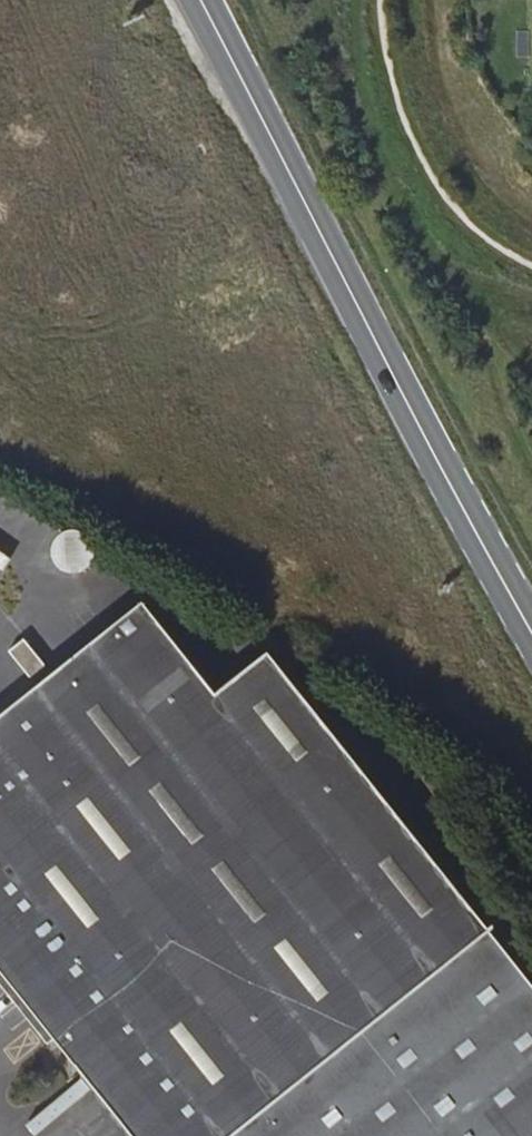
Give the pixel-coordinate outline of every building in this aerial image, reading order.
[(79,535),(72,534),(66,535),(60,538),(55,543),(52,549),(51,556),(52,562),(54,568),(59,573),(64,577),(71,579),(78,578),(84,576),(89,572),(93,567),(95,560),(96,554),(94,547),(90,542),(85,537),(79,535)] [(268,651),(216,692),(143,601),(0,715),(0,970),(133,1135),(531,1135),(531,985),(268,651)] [(45,667),(24,639),(9,650),(31,679),(45,667)]
